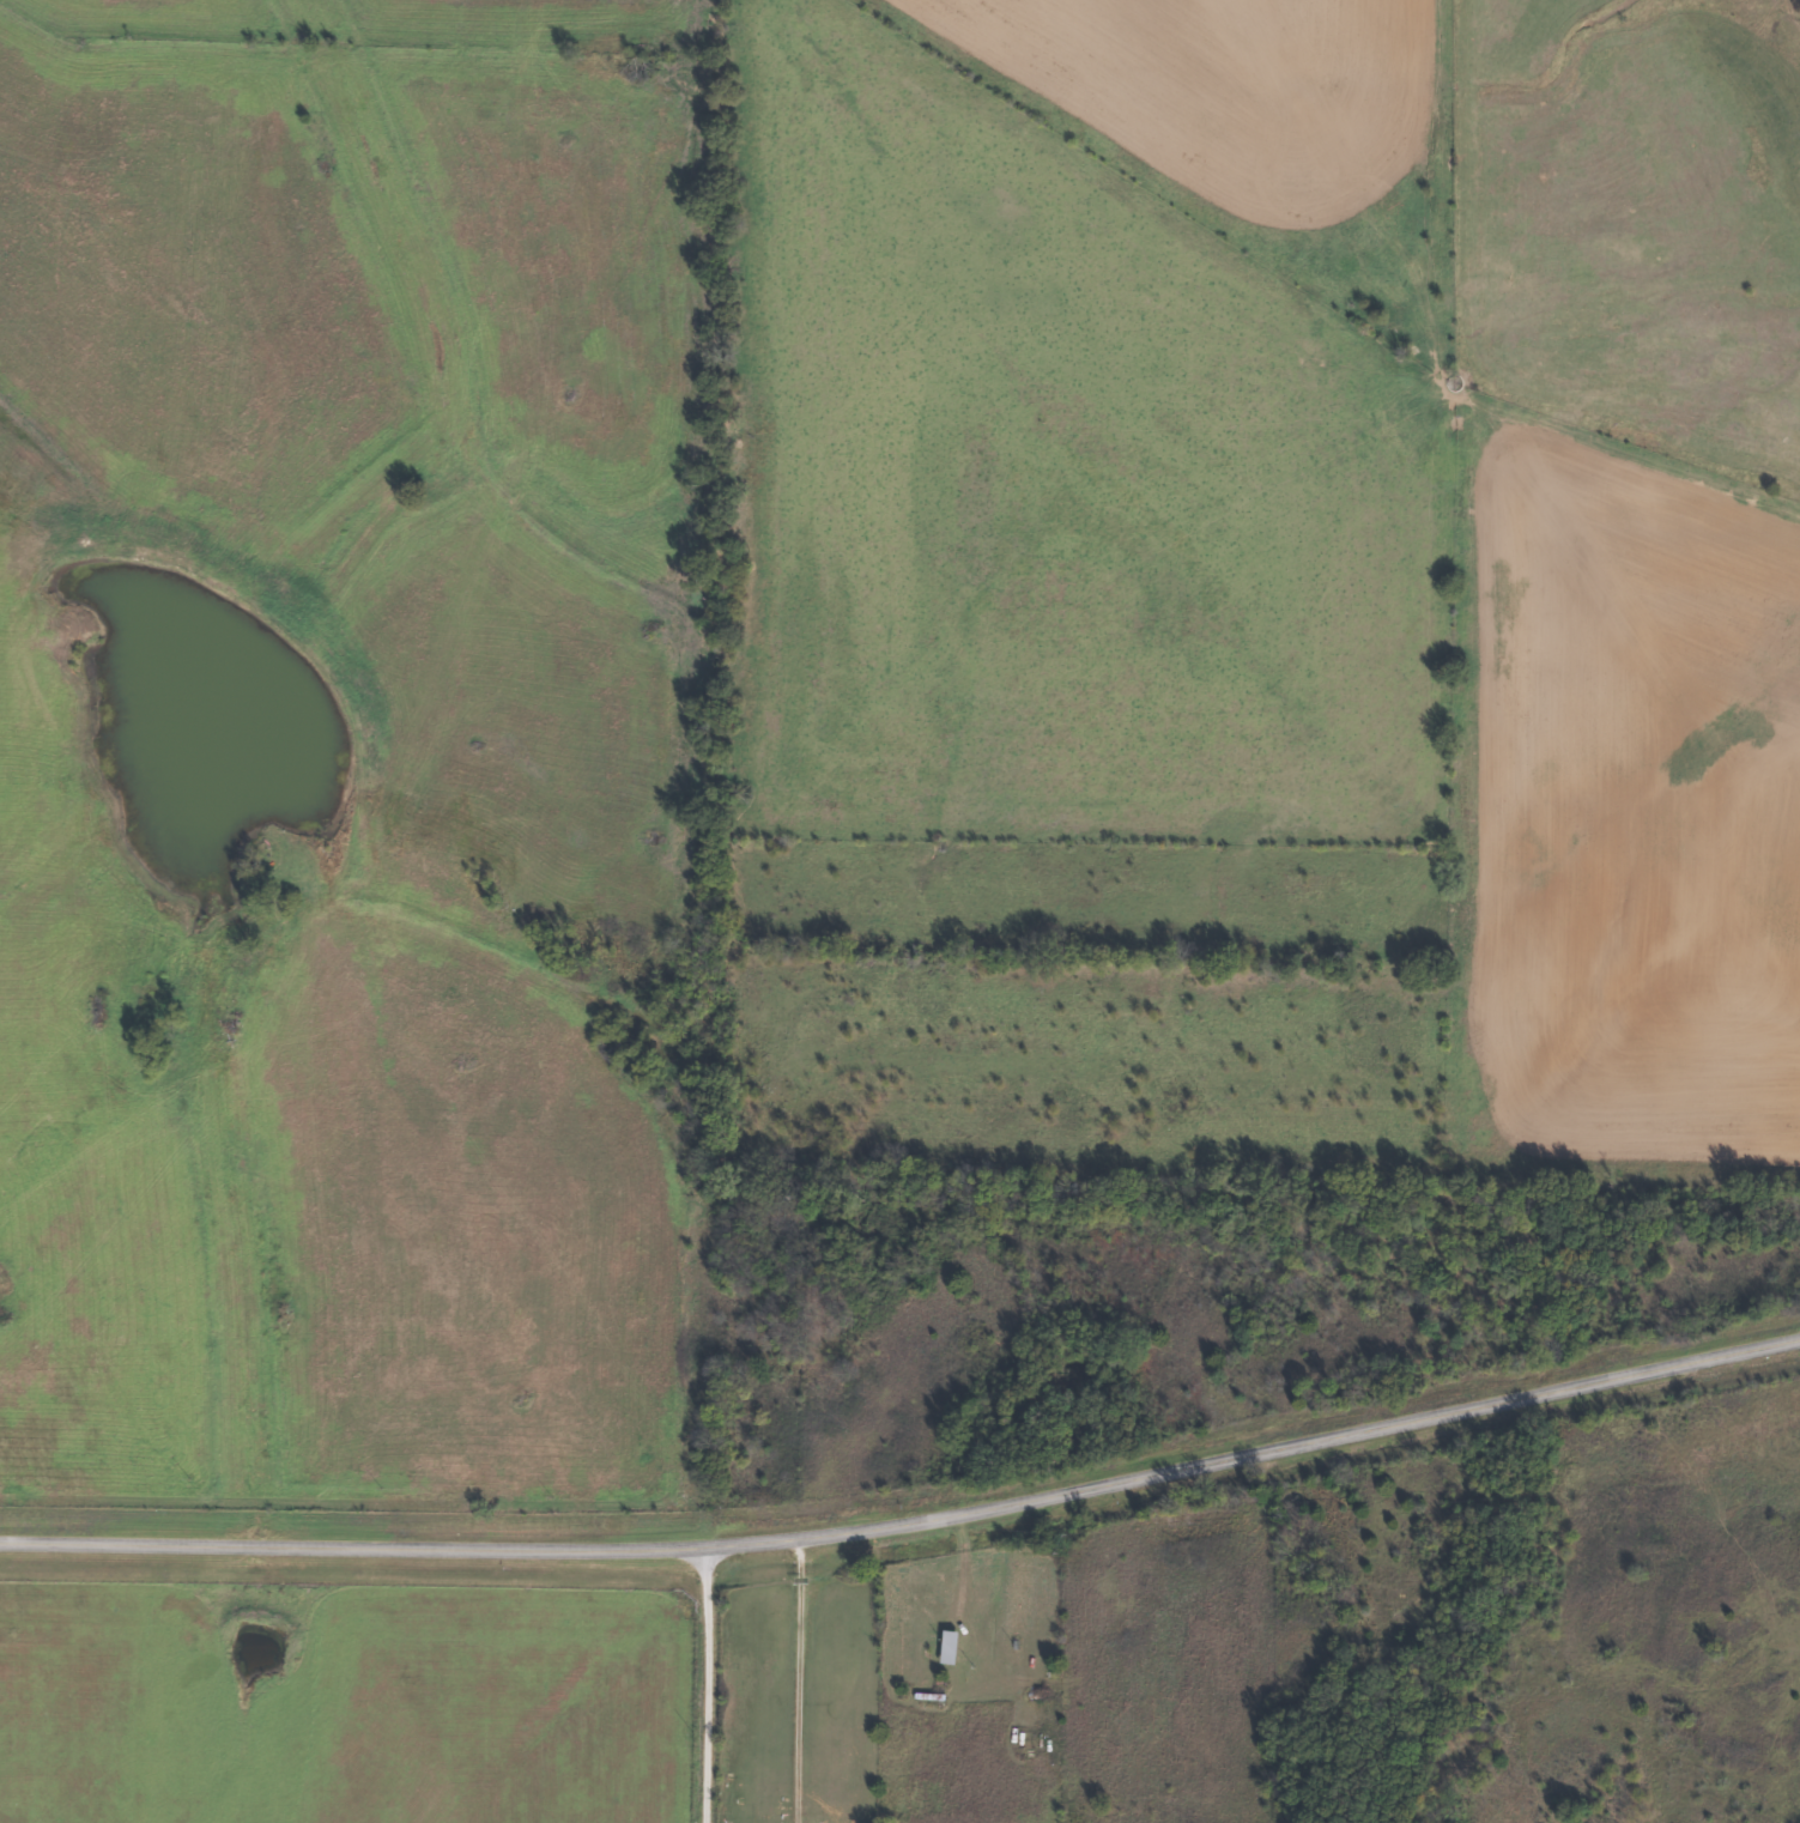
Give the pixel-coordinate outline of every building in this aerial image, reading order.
[(961,1630),(945,1629),(942,1663),(958,1665),(961,1630)]
